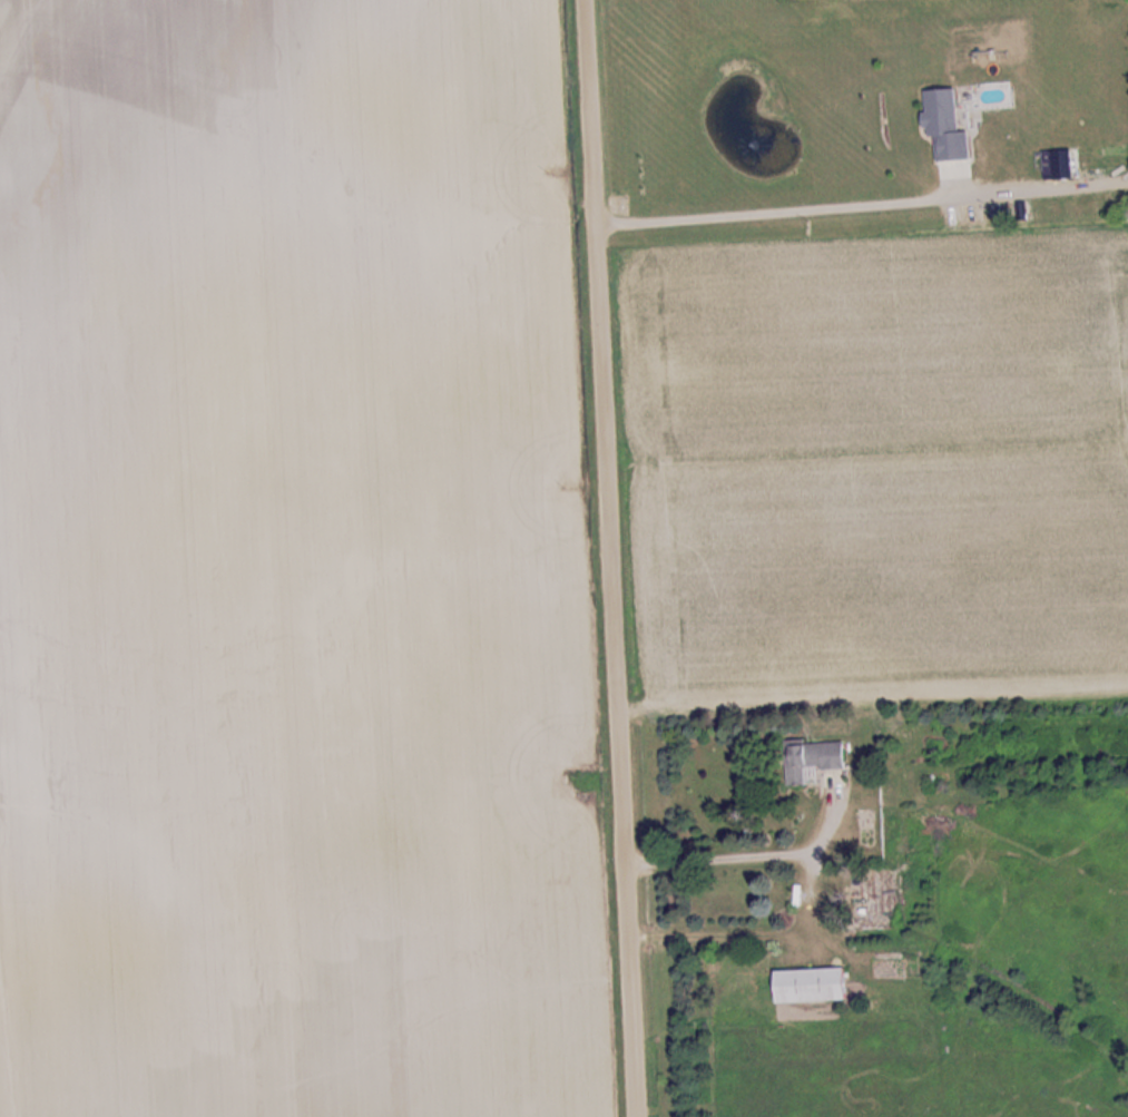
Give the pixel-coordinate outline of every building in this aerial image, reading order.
[(931,91),(933,137),(966,136),(964,90),(931,91)] [(1058,150),(1058,180),(1078,180),(1078,150),(1058,150)] [(820,770),(850,769),(849,742),(788,743),(789,785),(820,784),(820,770)] [(851,969),(781,971),(782,1003),(852,1001),(851,969)]
